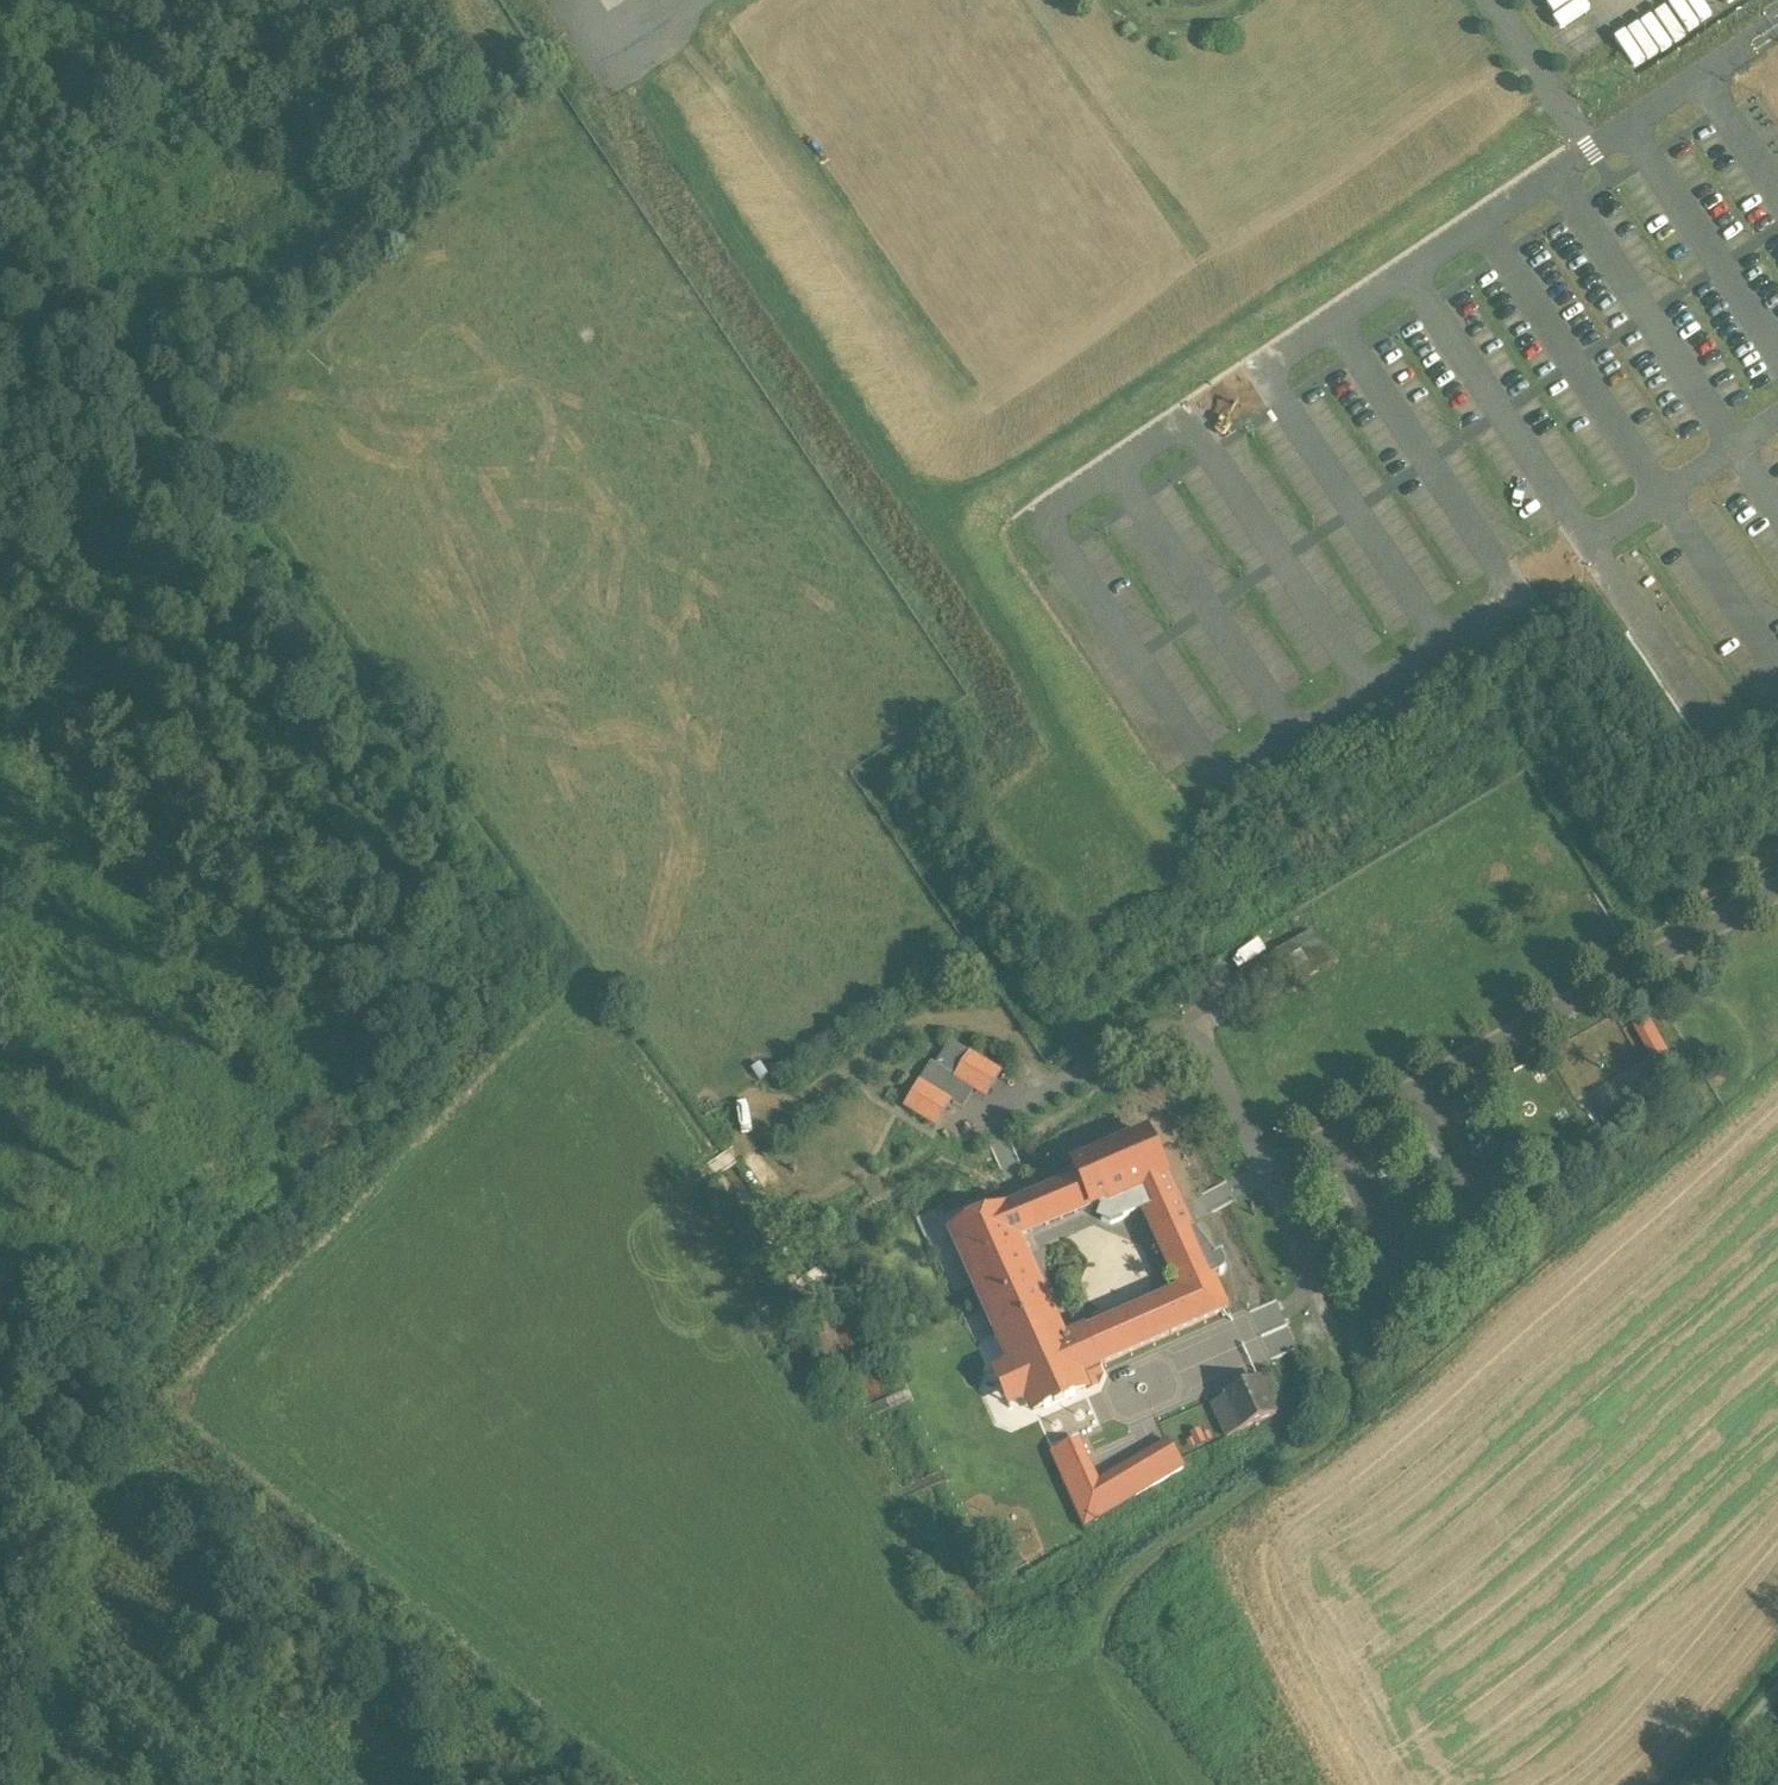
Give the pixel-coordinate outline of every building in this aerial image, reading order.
[(1309,933),(1236,978),(1243,989),(1252,1003),(1253,1003),(1256,1008),(1285,990),(1282,985),(1288,981),(1293,989),(1330,966),(1309,933)] [(979,1060),(954,1045),(939,1068),(939,1069),(958,1081),(964,1084),(979,1060)] [(1000,1074),(979,1060),(964,1084),(975,1091),(986,1097),(1000,1074)] [(958,1081),(939,1069),(939,1068),(932,1064),(905,1108),(915,1113),(929,1090),(946,1101),(958,1081)] [(964,1084),(958,1081),(946,1101),(950,1103),(963,1110),(975,1091),(964,1084)] [(946,1101),(929,1090),(915,1113),(936,1126),(950,1103),(946,1101)] [(1148,1136),(1074,1168),(1079,1180),(1091,1207),(1144,1186),(1166,1177),(1148,1136)] [(1188,1225),(1166,1177),(1144,1186),(1154,1207),(1166,1234),(1188,1225)] [(1079,1180),(1004,1211),(1017,1238),(1091,1207),(1079,1180)] [(1144,1186),(1100,1204),(1105,1213),(1101,1221),(1111,1225),(1154,1207),(1144,1186)] [(1004,1211),(952,1233),(997,1334),(1049,1310),(1017,1238),(1004,1211)] [(1178,1292),(1088,1332),(1102,1365),(1227,1310),(1212,1278),(1192,1232),(1188,1225),(1166,1234),(1165,1235),(1184,1277),(1189,1288),(1178,1292)] [(1220,1256),(1198,1230),(1192,1232),(1212,1278),(1222,1274),(1224,1271),(1225,1267),(1224,1264),(1221,1257),(1223,1256),(1223,1255),(1220,1256)] [(1184,1277),(1177,1280),(1175,1285),(1178,1292),(1189,1288),(1184,1277)] [(1423,1283),(1407,1292),(1413,1303),(1429,1294),(1423,1283)] [(1262,1328),(1282,1322),(1277,1303),(1256,1309),(1262,1328)] [(1049,1310),(997,1334),(1011,1365),(1009,1367),(1004,1381),(1010,1394),(1024,1400),(1037,1394),(1044,1409),(1075,1396),(1068,1381),(1079,1376),(1078,1374),(1100,1365),(1100,1366),(1102,1365),(1088,1332),(1064,1343),(1049,1310)] [(1276,1416),(1260,1380),(1224,1396),(1225,1399),(1241,1432),(1276,1416)] [(1241,1432),(1225,1399),(1212,1405),(1228,1438),(1241,1432)] [(1184,1469),(1169,1444),(1099,1486),(1078,1443),(1052,1454),(1084,1528),(1184,1469)]
